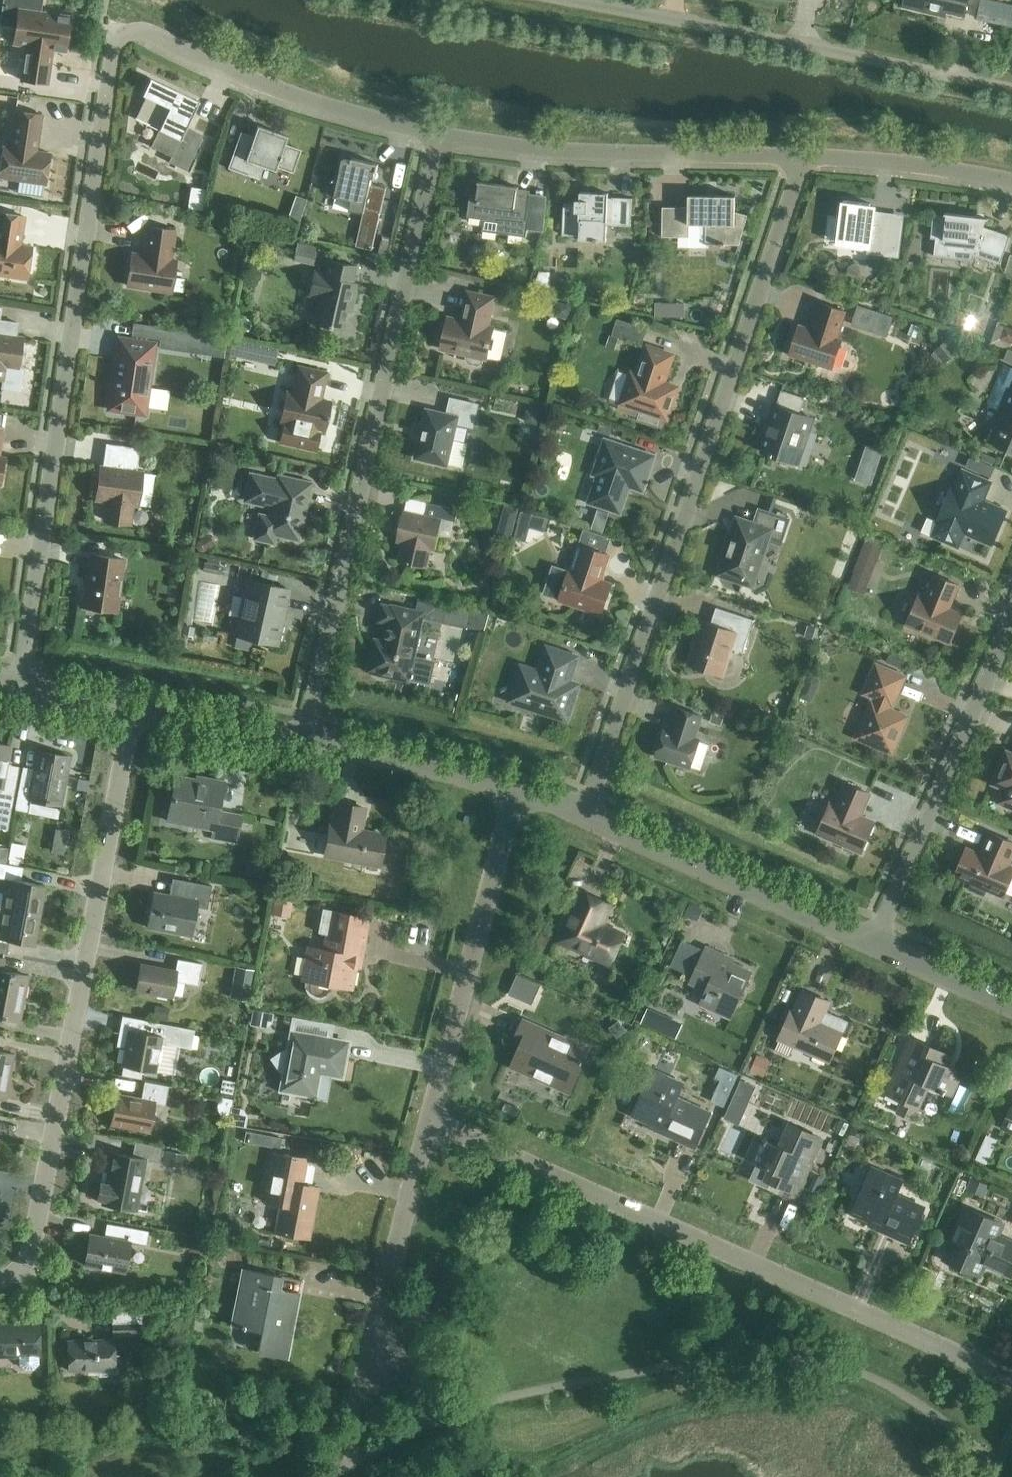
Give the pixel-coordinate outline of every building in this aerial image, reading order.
[(64,51),(69,15),(39,11),(41,0),(3,0),(0,19),(0,24),(15,26),(12,43),(24,45),(19,79),(47,83),(52,49),(64,51)] [(904,6),(939,14),(940,10),(964,16),(968,0),(905,0),(904,6)] [(197,102),(198,102),(198,101),(149,77),(148,79),(149,79),(141,94),(152,100),(143,120),(135,116),(134,117),(158,129),(150,146),(170,156),(167,161),(188,171),(200,147),(188,141),(184,130),(197,102)] [(36,150),(41,114),(14,110),(9,147),(2,146),(0,160),(0,177),(45,184),(49,152),(36,150)] [(292,172),(300,149),(284,143),(287,136),(256,125),(256,126),(249,146),(236,141),(227,168),(258,179),(263,166),(274,170),(275,167),(292,172)] [(376,171),(378,163),(352,158),(351,160),(343,158),(334,196),(352,200),(349,209),(364,212),(365,209),(380,212),(386,187),(372,184),(375,171),(376,171)] [(192,194),(207,195),(208,175),(193,174),(192,194)] [(528,218),(526,218),(530,190),(504,187),(504,185),(478,181),(478,182),(476,198),(469,197),(467,217),(484,219),(482,230),(526,236),(528,218)] [(607,225),(631,226),(632,198),(608,197),(608,193),(580,191),(579,203),(563,203),(562,235),(578,235),(578,239),(606,241),(607,225)] [(747,215),(735,211),(735,196),(688,195),(688,207),(662,206),(661,235),(688,237),(689,224),(705,225),(704,245),(739,244),(747,215)] [(869,205),(870,205),(870,203),(843,200),(838,242),(869,246),(868,252),(882,254),(886,225),(872,224),(874,209),(868,208),(869,205)] [(19,245),(23,216),(0,212),(0,274),(26,278),(31,247),(19,245)] [(988,219),(988,217),(944,213),(944,214),(946,214),(946,216),(933,215),(930,238),(935,238),(933,255),(972,260),(973,258),(974,255),(1000,263),(1010,235),(983,226),(986,218),(988,219)] [(175,260),(169,259),(174,230),(147,226),(143,255),(131,253),(126,285),(171,291),(175,260)] [(356,283),(352,282),(355,265),(326,259),(323,272),(313,270),(307,294),(319,297),(317,307),(315,307),(312,323),(342,330),(348,302),(352,303),(356,283)] [(537,283),(551,286),(551,270),(540,269),(537,283)] [(494,327),(488,326),(494,297),(468,291),(461,320),(447,317),(440,348),(467,354),(466,357),(469,362),(478,364),(483,361),(484,358),(487,358),(494,327)] [(863,301),(862,314),(880,315),(881,302),(863,301)] [(670,303),(654,303),(654,315),(670,315),(670,303)] [(841,338),(837,337),(846,311),(820,303),(812,328),(799,324),(789,355),(831,369),(841,338)] [(645,333),(652,316),(623,304),(616,322),(645,333)] [(241,332),(235,351),(259,358),(265,339),(241,332)] [(17,368),(22,337),(0,334),(0,379),(3,379),(5,366),(17,368)] [(140,413),(143,411),(153,343),(119,338),(116,359),(117,359),(113,387),(111,387),(109,406),(111,409),(140,413)] [(671,384),(663,382),(673,354),(647,346),(638,373),(631,371),(620,402),(642,409),(639,416),(656,422),(659,415),(661,416),(671,384)] [(1011,450),(1011,368),(1002,364),(986,403),(1002,410),(995,427),(1001,429),(995,443),(1011,450)] [(286,391),(279,422),(283,423),(294,426),(290,443),(289,443),(288,444),(315,450),(319,431),(323,432),(330,401),(319,399),(325,372),(298,366),(292,393),(286,391)] [(456,422),(473,426),(478,404),(451,398),(447,413),(426,408),(416,457),(447,464),(456,422)] [(761,451),(798,464),(814,418),(772,404),(767,420),(771,421),(761,451)] [(626,485),(642,490),(654,455),(605,439),(593,474),(602,477),(601,481),(595,484),(592,495),(594,500),(598,501),(596,505),(620,512),(626,493),(624,492),(626,485)] [(141,472),(135,472),(139,448),(125,446),(121,470),(100,466),(95,498),(107,500),(104,520),(130,523),(126,522),(129,503),(137,504),(141,472)] [(1006,510),(983,500),(991,481),(962,469),(954,487),(951,486),(936,521),(944,524),(938,538),(958,547),(964,533),(991,545),(1006,510)] [(278,476),(277,480),(250,474),(246,494),(273,500),(269,517),(259,515),(254,537),(272,541),(274,533),(297,538),(309,483),(278,476)] [(442,517),(455,520),(458,509),(427,502),(424,516),(403,511),(397,539),(404,541),(400,561),(425,567),(430,546),(435,548),(442,517)] [(769,536),(781,541),(789,519),(759,508),(754,523),(737,517),(731,534),(729,541),(727,540),(723,552),(725,553),(718,573),(743,582),(744,577),(749,579),(757,555),(762,557),(769,536)] [(880,540),(866,534),(860,548),(874,554),(880,540)] [(583,545),(583,546),(578,544),(570,570),(569,569),(559,599),(601,613),(611,583),(600,580),(608,554),(583,545)] [(116,610),(114,609),(122,558),(91,554),(86,587),(84,587),(81,606),(116,611),(116,610)] [(202,569),(220,573),(222,564),(204,561),(202,569)] [(962,613),(950,607),(959,585),(934,574),(924,597),(919,594),(906,625),(949,643),(962,613)] [(236,634),(276,643),(288,589),(248,580),(247,583),(244,585),(242,593),(244,596),(239,618),(237,620),(235,628),(236,631),(236,634)] [(235,581),(231,601),(240,603),(244,582),(235,581)] [(373,648),(368,670),(373,671),(372,672),(376,675),(379,677),(384,677),(388,676),(388,675),(408,679),(408,678),(429,683),(433,663),(413,658),(422,616),(484,629),(489,610),(471,606),(470,610),(419,599),(417,611),(391,605),(391,606),(382,604),(379,620),(388,622),(381,650),(373,648)] [(731,648),(743,651),(753,619),(716,607),(711,623),(700,620),(695,636),(697,636),(688,664),(722,675),(731,648)] [(568,669),(572,671),(576,656),(547,647),(539,671),(521,665),(509,700),(524,705),(526,707),(539,711),(542,710),(566,718),(578,684),(565,680),(568,669)] [(891,702),(902,676),(876,665),(866,691),(875,695),(872,703),(872,702),(858,736),(891,750),(905,717),(888,709),(891,702)] [(699,739),(695,737),(702,715),(678,707),(670,729),(665,727),(655,756),(690,767),(699,739)] [(4,769),(9,744),(0,743),(0,826),(5,827),(16,772),(4,769)] [(29,796),(60,802),(69,755),(36,749),(29,785),(19,783),(14,807),(26,809),(29,796)] [(1007,753),(994,782),(1006,787),(1000,800),(1011,806),(1011,755),(1007,753)] [(205,778),(204,783),(193,781),(194,779),(175,775),(170,800),(174,801),(172,814),(188,817),(187,823),(213,827),(211,836),(235,841),(240,814),(217,810),(222,781),(205,778)] [(874,821),(860,815),(869,793),(845,783),(836,805),(830,802),(817,833),(843,843),(843,849),(852,853),(857,849),(861,851),(874,821)] [(382,834),(359,830),(364,807),(336,802),(332,825),(328,824),(323,855),(377,865),(382,834)] [(11,826),(9,842),(25,844),(26,828),(11,826)] [(1007,865),(1011,853),(1011,842),(990,832),(981,854),(966,848),(955,874),(971,881),(968,889),(984,896),(987,888),(1003,894),(1011,873),(1011,868),(1007,865)] [(39,913),(44,884),(20,879),(22,866),(0,862),(0,877),(11,879),(9,891),(2,890),(2,892),(0,891),(0,906),(39,913)] [(193,904),(206,906),(210,883),(179,877),(176,895),(151,890),(145,926),(183,933),(186,916),(191,917),(193,904)] [(558,939),(609,961),(621,933),(599,923),(608,903),(580,890),(558,939)] [(39,913),(0,906),(0,951),(6,952),(9,938),(34,943),(39,913)] [(356,956),(360,956),(368,917),(323,908),(319,931),(326,932),(323,948),(307,945),(301,978),(308,980),(309,985),(310,990),(315,993),(320,994),(325,993),(328,989),(331,984),(332,982),(351,986),(356,956)] [(699,1003),(729,1016),(742,988),(740,987),(747,970),(720,958),(722,953),(705,946),(689,981),(705,988),(699,1003)] [(24,996),(28,974),(1,969),(4,957),(0,956),(0,991),(24,996)] [(175,979),(197,983),(201,962),(175,957),(173,969),(140,963),(135,989),(171,996),(175,979)] [(541,983),(518,974),(511,991),(532,1001),(541,983)] [(845,1022),(823,1012),(828,1001),(802,989),(793,1010),(790,1009),(777,1037),(828,1060),(845,1022)] [(0,991),(0,1015),(20,1018),(24,996),(0,991)] [(248,1019),(268,1023),(270,1011),(251,1007),(248,1019)] [(641,1008),(635,1022),(644,1026),(651,1012),(641,1008)] [(560,1088),(567,1091),(585,1052),(569,1045),(570,1041),(522,1020),(513,1040),(521,1043),(511,1066),(534,1076),(536,1071),(562,1083),(560,1088)] [(666,1020),(660,1033),(670,1037),(676,1024),(666,1020)] [(179,1046),(190,1048),(193,1029),(147,1021),(145,1032),(127,1029),(121,1064),(175,1074),(179,1046)] [(316,1069),(338,1073),(344,1043),(291,1033),(288,1050),(282,1049),(270,1057),(278,1069),(284,1071),(281,1087),(311,1092),(316,1069)] [(928,1084),(950,1094),(960,1072),(938,1062),(943,1052),(910,1037),(885,1092),(902,1099),(897,1110),(913,1117),(928,1084)] [(9,1075),(13,1053),(0,1051),(0,1073),(9,1075)] [(659,1131),(676,1139),(692,1104),(676,1096),(682,1082),(651,1068),(639,1097),(641,1097),(633,1115),(661,1127),(659,1131)] [(9,1075),(0,1073),(0,1096),(5,1097),(9,1075)] [(152,1100),(163,1103),(166,1085),(143,1081),(140,1098),(116,1094),(111,1124),(147,1130),(152,1100)] [(1011,1103),(1000,1127),(1011,1132),(1011,1104),(1011,1103)] [(765,1178),(796,1192),(820,1137),(788,1123),(778,1145),(755,1135),(745,1157),(759,1163),(752,1177),(763,1182),(765,1178)] [(999,1138),(988,1134),(976,1158),(987,1163),(999,1138)] [(144,1158),(158,1161),(160,1146),(133,1141),(130,1156),(110,1152),(104,1181),(100,1181),(97,1198),(101,1198),(101,1202),(135,1208),(144,1158)] [(274,1231),(307,1237),(315,1192),(299,1189),(305,1158),(272,1151),(262,1201),(279,1204),(274,1231)] [(878,1229),(907,1242),(923,1206),(895,1193),(901,1179),(871,1166),(858,1194),(860,1195),(852,1213),(880,1225),(878,1229)] [(1009,1274),(1011,1267),(1011,1241),(996,1234),(1002,1223),(965,1206),(951,1238),(960,1242),(951,1262),(978,1274),(983,1262),(1009,1274)] [(147,1225),(146,1211),(128,1211),(129,1225),(147,1225)] [(128,1239),(143,1242),(146,1230),(120,1225),(117,1237),(89,1232),(83,1263),(122,1271),(128,1239)] [(263,1354),(285,1358),(300,1279),(241,1268),(230,1324),(267,1332),(263,1354)] [(112,1321),(112,1334),(141,1333),(140,1320),(112,1321)] [(39,1362),(39,1354),(41,1354),(40,1323),(0,1324),(0,1355),(19,1355),(19,1362),(25,1368),(34,1368),(39,1362)] [(118,1340),(113,1340),(113,1337),(68,1338),(69,1370),(114,1368),(114,1364),(120,1364),(124,1363),(128,1359),(130,1354),(130,1349),(127,1345),(124,1342),(118,1340)]
